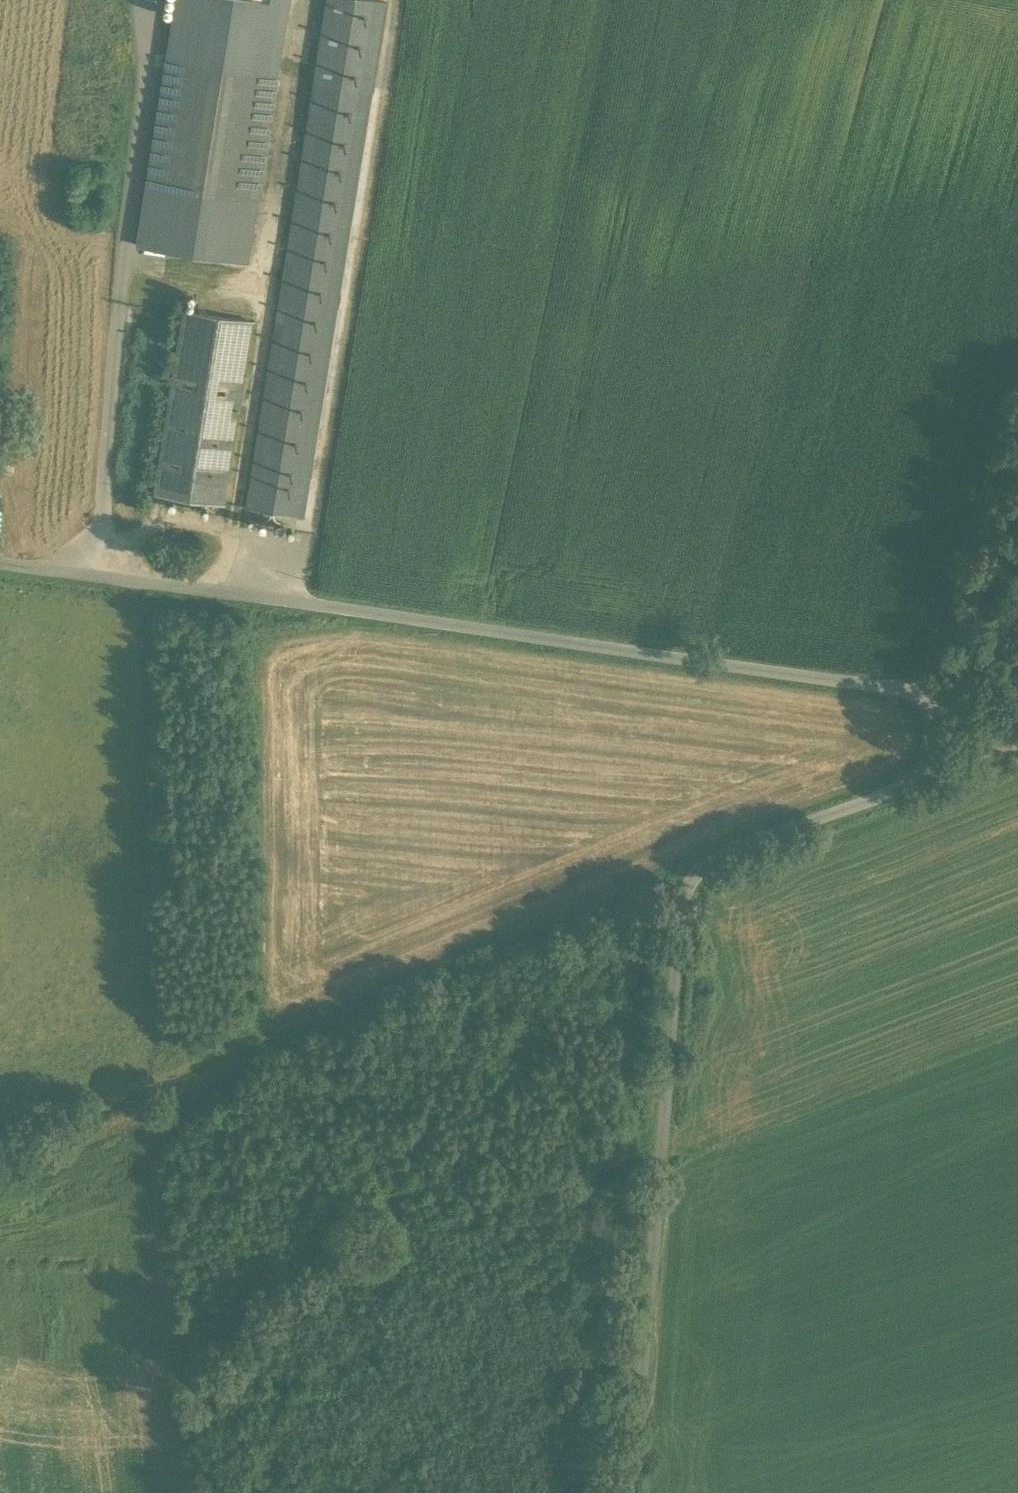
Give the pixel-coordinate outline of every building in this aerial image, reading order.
[(173,54),(152,181),(262,198),(282,71),(173,54)] [(376,83),(317,74),(248,508),(307,517),(376,83)] [(230,506),(261,312),(194,302),(162,495),(230,506)]
